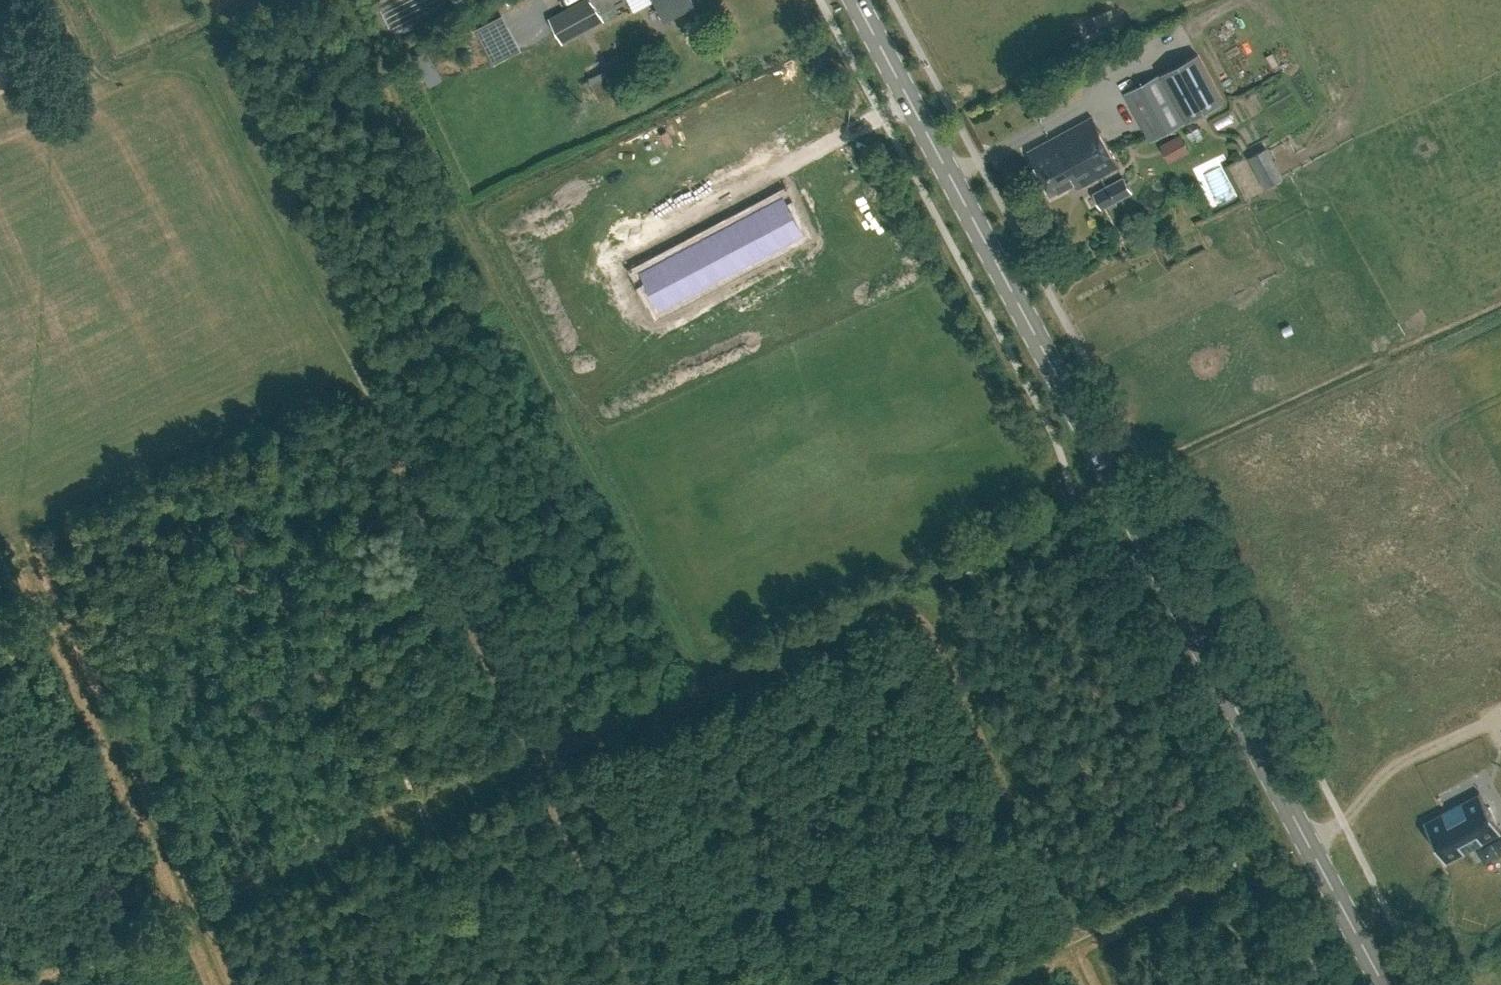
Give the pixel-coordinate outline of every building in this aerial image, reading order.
[(548,17),(561,41),(603,19),(598,9),(614,0),(580,0),(548,17)] [(664,17),(694,1),(694,0),(656,0),(664,17)] [(1225,101),(1199,52),(1125,92),(1151,140),(1225,101)] [(1050,193),(1071,180),(1076,188),(1118,164),(1090,115),(1027,152),(1050,193)] [(1256,167),(1266,186),(1284,177),(1273,157),(1256,167)] [(1108,183),(1092,192),(1101,208),(1117,200),(1108,183)] [(682,245),(638,269),(639,271),(640,272),(641,271),(640,270),(652,263),(670,295),(657,302),(656,300),(655,301),(656,303),(657,304),(701,281),(699,277),(737,257),(739,260),(798,229),(779,194),(720,225),(726,236),(688,256),(682,245)] [(1500,833),(1500,831),(1479,791),(1478,791),(1479,795),(1463,804),(1461,800),(1441,811),(1443,814),(1426,823),(1425,820),(1423,821),(1445,862),(1447,861),(1445,858),(1462,849),(1463,852),(1483,842),(1482,839),(1498,830),(1500,833)]
